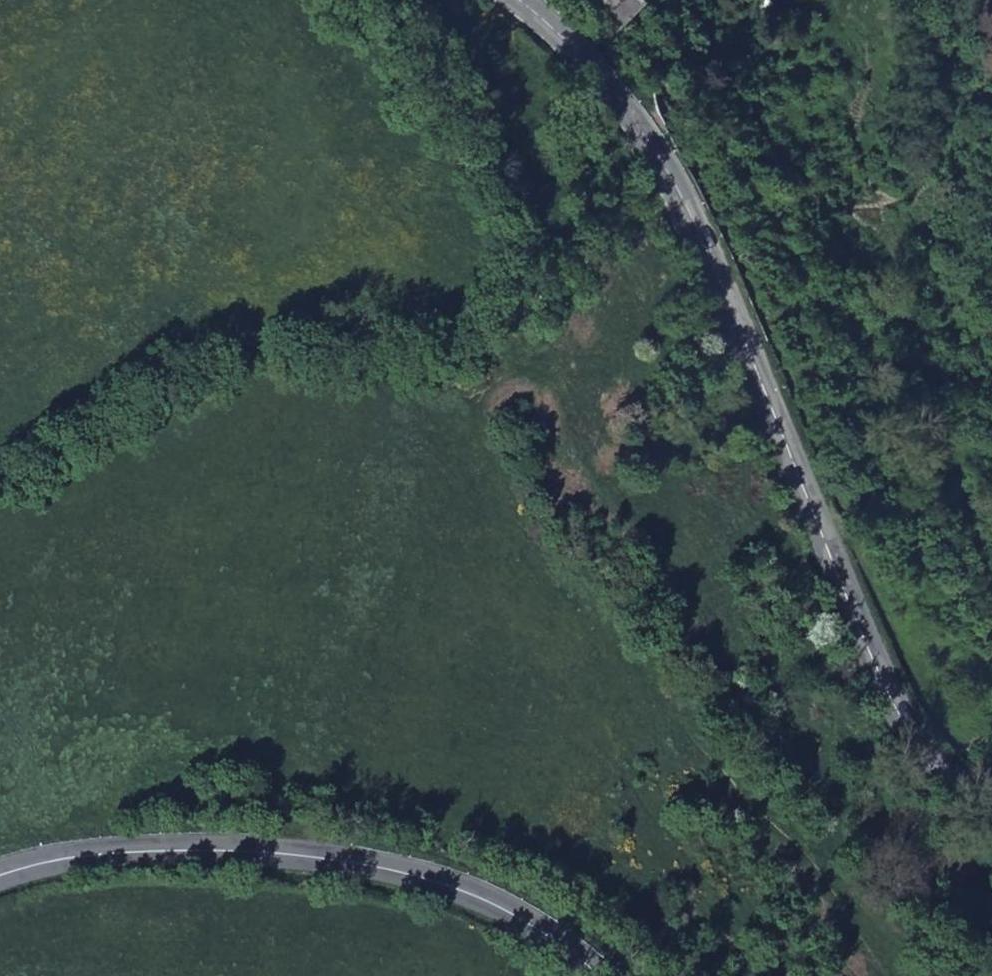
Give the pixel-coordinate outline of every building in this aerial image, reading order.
[(618,37),(646,3),(643,0),(570,0),(618,37)]
